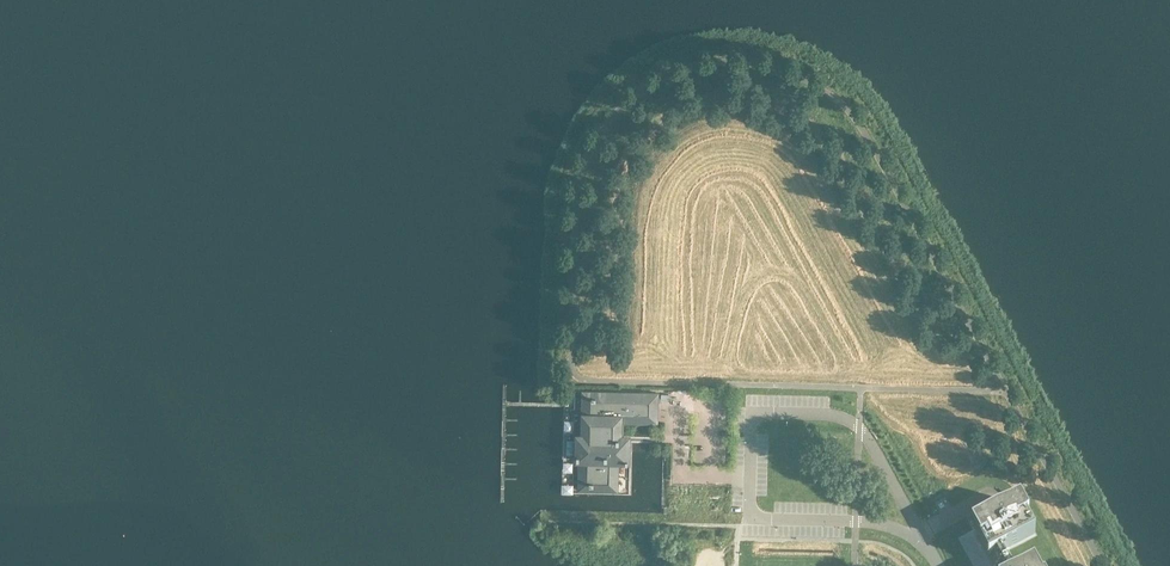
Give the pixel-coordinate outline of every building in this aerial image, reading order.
[(578,433),(577,457),(582,457),(582,481),(614,482),(614,458),(627,459),(627,456),(626,455),(626,443),(623,443),(623,434),(619,434),(619,418),(641,418),(641,419),(655,420),(656,393),(615,392),(615,396),(584,395),(583,433),(578,433)] [(1018,504),(998,515),(979,526),(975,527),(981,537),(976,540),(990,565),(1005,565),(999,555),(1035,535),(1026,520),(1028,519),(1020,503),(1018,504)]
